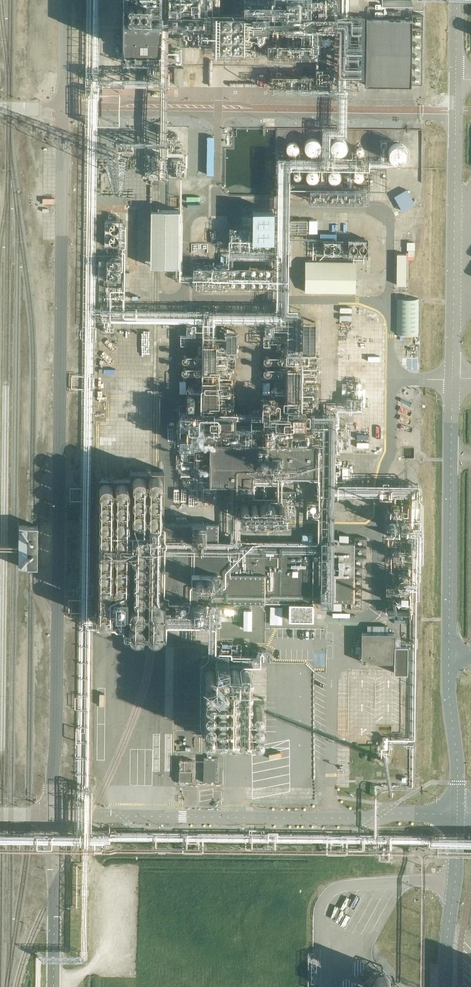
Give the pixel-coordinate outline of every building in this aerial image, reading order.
[(145,19),(145,0),(125,0),(126,40),(132,40),(132,38),(178,38),(177,19),(145,19)] [(227,14),(225,39),(245,40),(247,36),(253,37),(256,32),(266,37),(278,17),(281,17),(282,5),(285,0),(228,0),(227,14)] [(367,83),(419,85),(422,23),(417,23),(418,12),(373,10),(373,0),(363,0),(362,8),(354,8),(352,60),(368,61),(367,83)] [(343,73),(275,73),(275,85),(343,86),(343,73)] [(307,153),(309,154),(311,155),(312,155),(314,155),(315,155),(317,155),(318,154),(319,153),(320,152),(321,150),(322,149),(322,147),(322,145),(321,144),(320,142),(319,141),(318,140),(316,139),(315,139),(313,139),(312,139),(310,139),(309,140),(307,141),(306,143),(306,144),(305,146),(305,147),(305,149),(306,150),(307,152),(307,153)] [(334,154),(336,155),(338,155),(339,156),(341,156),(342,156),(344,155),(345,154),(346,153),(347,152),(348,151),(348,149),(348,148),(348,146),(348,144),(347,143),(346,142),(345,141),(343,140),(342,139),(340,139),(339,140),(337,140),(336,141),(334,142),(333,143),(333,145),(332,146),(332,148),(332,149),(333,151),(334,152),(334,154)] [(294,155),(296,154),(297,154),(297,153),(298,152),(299,151),(299,150),(299,149),(299,148),(299,147),(299,146),(298,145),(297,144),(296,143),(295,143),(294,142),(293,142),(292,143),(290,143),(290,144),(289,145),(288,146),(287,147),(287,148),(287,149),(287,150),(288,151),(289,153),(291,154),(292,155),(293,155),(294,155)] [(360,143),(362,151),(369,150),(367,142),(360,143)] [(409,156),(409,154),(409,150),(407,148),(406,147),(404,145),(400,145),(397,145),(394,147),(391,150),(391,152),(391,154),(391,157),(393,161),(396,163),(399,163),(403,163),(406,161),(408,160),(409,158),(409,156)] [(315,183),(316,183),(317,182),(318,181),(319,180),(320,178),(320,177),(320,176),(320,175),(319,174),(319,173),(318,172),(317,172),(316,171),(315,171),(313,171),(312,171),(311,171),(310,172),(309,173),(308,174),(308,175),(308,176),(308,177),(308,179),(308,180),(309,181),(310,182),(311,182),(312,183),(313,183),(315,183)] [(336,184),(338,183),(339,183),(339,182),(340,181),(341,180),(341,179),(341,178),(341,177),(341,176),(341,175),(340,174),(339,173),(338,172),(337,172),(336,172),(335,172),(334,172),(332,172),(332,173),(331,174),(330,175),(329,176),(329,177),(329,178),(329,179),(330,180),(331,182),(333,183),(334,184),(335,184),(336,184)] [(403,209),(418,202),(411,186),(396,193),(403,209)] [(178,267),(179,210),(157,210),(150,210),(150,266),(156,266),(178,267)] [(129,215),(109,215),(108,244),(122,245),(122,251),(109,250),(107,300),(126,300),(129,215)] [(310,233),(311,218),(298,217),(297,232),(310,233)] [(320,233),(320,217),(311,217),(311,233),(320,233)] [(354,237),(354,259),(372,259),(372,237),(354,237)] [(409,239),(409,247),(417,247),(417,240),(409,239)] [(399,250),(399,284),(409,284),(410,250),(399,250)] [(234,261),(200,255),(196,280),(216,283),(218,272),(222,273),(224,267),(233,268),(234,261)] [(355,262),(304,261),(304,291),(355,292),(355,262)] [(399,330),(420,330),(420,294),(399,294),(399,330)] [(149,306),(134,307),(134,304),(129,304),(129,312),(137,311),(137,315),(149,315),(149,306)] [(150,346),(150,331),(142,330),(141,346),(150,346)] [(314,407),(314,397),(297,397),(297,407),(314,407)] [(260,433),(262,418),(229,415),(229,417),(224,416),(224,410),(219,409),(218,421),(227,422),(226,430),(260,433)] [(152,485),(154,486),(155,486),(156,485),(157,485),(158,484),(159,483),(160,482),(160,481),(161,480),(161,479),(161,478),(160,477),(160,475),(159,474),(158,473),(157,473),(155,472),(154,472),(153,472),(151,473),(150,474),(149,475),(148,476),(148,477),(147,478),(147,480),(148,481),(148,482),(149,483),(150,484),(151,485),(152,485)] [(137,486),(138,486),(140,486),(141,486),(142,485),(143,485),(144,484),(144,483),(145,482),(145,481),(145,479),(145,478),(145,477),(144,476),(144,475),(143,474),(141,473),(140,473),(138,473),(137,473),(136,473),(135,474),(134,475),(133,476),(132,477),(132,479),(132,480),(132,481),(133,482),(134,484),(135,485),(136,485),(137,486)] [(104,492),(105,492),(106,492),(108,492),(109,492),(110,491),(111,490),(111,489),(112,488),(112,487),(112,486),(112,484),(112,483),(111,482),(110,481),(109,480),(108,479),(107,479),(105,479),(104,479),(103,480),(101,480),(100,481),(100,482),(99,483),(99,485),(99,486),(99,488),(100,489),(100,490),(101,491),(103,492),(104,492)] [(119,492),(120,493),(121,493),(122,492),(124,492),(125,491),(126,490),(126,489),(127,488),(127,487),(127,486),(127,485),(127,484),(126,483),(125,481),(124,481),(123,480),(122,479),(120,479),(119,480),(118,480),(116,481),(115,482),(115,483),(114,484),(114,485),(114,487),(114,488),(115,489),(115,490),(116,491),(117,492),(119,492)] [(137,501),(138,501),(139,501),(140,501),(142,500),(144,499),(144,498),(145,497),(145,496),(145,494),(145,493),(145,492),(144,491),(143,490),(142,489),(141,488),(140,488),(138,488),(137,488),(136,488),(134,489),(133,490),(133,491),(132,492),(132,494),(132,495),(132,496),(132,498),(133,499),(134,500),(135,500),(137,501)] [(152,501),(154,501),(155,501),(156,501),(158,501),(158,500),(159,499),(160,498),(161,497),(161,496),(161,495),(161,494),(161,492),(160,491),(159,490),(158,489),(157,489),(156,488),(154,488),(153,488),(151,489),(150,490),(149,490),(148,492),(148,493),(148,494),(148,495),(148,497),(148,498),(149,499),(150,500),(151,501),(152,501)] [(104,508),(105,509),(106,509),(107,508),(109,508),(110,507),(111,506),(111,505),(112,504),(112,503),(112,502),(112,501),(112,500),(111,499),(110,497),(109,496),(108,496),(107,495),(105,495),(104,495),(103,496),(101,497),(100,498),(100,499),(99,500),(99,501),(99,503),(99,504),(100,505),(100,506),(101,507),(102,508),(104,508)] [(119,509),(120,509),(121,509),(123,509),(124,509),(125,508),(126,507),(126,506),(127,505),(127,504),(127,503),(127,501),(127,500),(126,499),(125,498),(124,497),(123,496),(122,496),(120,496),(119,496),(118,496),(116,497),(115,498),(115,499),(114,500),(114,502),(114,503),(114,505),(115,506),(115,507),(116,508),(118,509),(119,509)] [(137,516),(138,517),(139,517),(140,516),(142,516),(143,515),(144,514),(144,513),(145,512),(145,511),(145,510),(145,509),(145,508),(144,507),(143,505),(142,505),(141,504),(140,503),(138,503),(137,504),(136,504),(134,505),(133,506),(133,507),(132,508),(132,509),(132,511),(132,512),(133,513),(133,514),(134,515),(135,516),(137,516)] [(153,517),(154,517),(155,517),(157,517),(158,516),(159,516),(160,515),(160,514),(161,513),(161,512),(161,510),(161,509),(161,508),(160,507),(159,506),(158,505),(157,504),(156,504),(154,504),(153,504),(152,504),(150,505),(149,506),(149,507),(148,508),(148,510),(148,511),(148,512),(149,514),(149,515),(150,516),(152,516),(153,517)] [(103,525),(105,525),(106,525),(107,525),(108,524),(109,524),(110,523),(111,522),(111,521),(112,520),(112,518),(112,517),(111,516),(111,515),(110,514),(109,513),(108,512),(106,512),(105,512),(104,512),(102,512),(101,513),(100,514),(99,515),(99,516),(99,518),(98,519),(99,520),(99,521),(100,523),(101,524),(102,524),(103,525)] [(119,525),(120,525),(122,525),(123,525),(124,524),(125,524),(126,523),(126,522),(127,521),(127,520),(127,518),(127,517),(127,516),(126,515),(125,514),(124,513),(123,512),(122,512),(120,512),(119,512),(118,512),(117,513),(116,514),(115,515),(114,516),(114,518),(114,519),(114,520),(115,521),(116,523),(116,524),(118,524),(119,525)] [(138,538),(139,539),(140,539),(141,538),(142,538),(143,537),(144,537),(144,536),(144,535),(145,534),(145,533),(145,532),(144,531),(144,530),(143,529),(142,528),(141,528),(140,527),(139,527),(138,527),(137,528),(136,528),(135,529),(134,530),(134,531),(133,532),(133,533),(134,535),(134,536),(135,537),(136,537),(137,538),(138,538)] [(151,539),(153,539),(154,539),(155,538),(156,538),(157,537),(158,536),(158,535),(159,534),(159,533),(159,532),(158,531),(158,530),(157,529),(156,528),(155,528),(154,528),(153,527),(152,528),(151,528),(150,529),(149,529),(148,530),(148,531),(147,533),(147,534),(148,535),(148,536),(149,537),(149,538),(150,538),(151,539)] [(103,541),(105,541),(106,541),(107,541),(108,540),(109,540),(110,539),(111,538),(111,537),(112,536),(112,534),(112,533),(111,532),(111,531),(110,530),(109,529),(108,528),(106,528),(105,528),(104,528),(102,528),(101,529),(100,530),(99,531),(99,532),(98,534),(98,535),(99,537),(99,538),(100,539),(101,540),(102,541),(103,541)] [(119,542),(120,542),(121,542),(122,542),(124,541),(125,540),(126,539),(127,537),(127,536),(127,535),(127,534),(127,533),(126,532),(125,531),(124,530),(123,529),(122,529),(120,529),(119,529),(118,529),(116,530),(115,531),(115,532),(114,533),(114,535),(114,536),(114,537),(115,538),(115,540),(116,540),(117,541),(119,542)] [(137,553),(138,553),(139,553),(140,553),(141,552),(142,552),(143,551),(143,550),(144,549),(144,548),(144,547),(144,546),(144,545),(144,544),(143,543),(142,543),(141,542),(140,542),(138,542),(137,542),(136,542),(135,543),(134,544),(134,545),(133,545),(133,547),(133,548),(133,549),(134,550),(134,551),(135,552),(136,552),(137,553)] [(151,553),(152,553),(153,553),(154,553),(155,553),(156,552),(157,551),(157,550),(158,549),(158,548),(158,547),(158,546),(158,545),(157,545),(157,544),(156,543),(155,542),(154,542),(152,542),(151,542),(150,542),(149,543),(148,544),(147,545),(147,546),(147,547),(147,548),(147,549),(147,550),(148,551),(149,552),(150,553),(151,553)] [(103,557),(105,557),(106,557),(107,557),(108,557),(109,556),(110,555),(111,554),(111,553),(112,552),(112,551),(112,550),(112,548),(111,547),(110,546),(109,545),(108,545),(106,544),(105,544),(104,544),(102,545),(101,545),(100,546),(99,548),(99,550),(99,551),(99,553),(99,554),(100,555),(101,556),(102,557),(103,557)] [(119,557),(120,557),(121,557),(122,557),(124,557),(125,556),(126,555),(126,554),(127,553),(127,552),(127,551),(127,550),(127,548),(126,547),(125,546),(124,545),(123,545),(122,544),(120,544),(119,544),(118,545),(116,546),(115,546),(115,548),(114,549),(114,550),(114,551),(114,553),(114,554),(115,555),(116,556),(117,557),(119,557)] [(138,566),(139,567),(140,567),(141,566),(142,566),(143,565),(144,564),(144,563),(145,562),(145,561),(145,560),(144,559),(144,558),(143,557),(142,556),(141,556),(140,555),(139,555),(138,555),(137,556),(136,556),(135,557),(134,558),(134,559),(133,560),(133,561),(134,563),(134,564),(135,565),(136,565),(137,566),(138,566)] [(151,567),(153,567),(154,567),(155,567),(156,566),(157,565),(158,564),(158,563),(158,562),(159,561),(159,560),(158,559),(158,558),(157,557),(156,556),(155,556),(154,556),(153,555),(152,556),(151,556),(149,557),(148,558),(148,559),(147,561),(147,562),(147,563),(148,564),(149,565),(149,566),(150,566),(151,567)] [(103,573),(104,574),(106,574),(107,573),(108,573),(109,572),(110,571),(110,570),(111,569),(111,568),(111,567),(111,566),(111,565),(110,564),(110,562),(109,562),(107,561),(106,560),(104,560),(103,561),(102,561),(101,562),(100,563),(99,564),(98,565),(98,566),(98,568),(98,569),(99,570),(100,571),(101,572),(102,573),(103,573)] [(118,573),(120,573),(121,573),(122,573),(123,572),(124,572),(125,571),(126,570),(126,569),(127,568),(127,566),(127,565),(126,564),(126,563),(125,562),(124,561),(122,560),(121,560),(120,560),(118,560),(117,560),(116,561),(115,562),(114,563),(114,564),(113,566),(113,567),(114,568),(114,569),(115,571),(116,572),(117,572),(118,573)] [(151,581),(152,582),(154,582),(155,581),(156,581),(157,580),(158,579),(158,578),(159,577),(159,576),(159,575),(159,574),(159,573),(158,572),(158,570),(157,570),(155,569),(154,568),(152,568),(151,568),(150,569),(149,570),(148,571),(147,572),(146,573),(146,574),(146,576),(146,577),(147,578),(148,579),(149,580),(150,581),(151,581)] [(137,580),(138,581),(139,581),(140,580),(141,580),(142,579),(143,579),(143,578),(144,577),(144,576),(144,575),(144,574),(144,573),(143,572),(143,571),(142,570),(141,570),(140,569),(138,569),(137,569),(136,570),(135,570),(134,571),(134,572),(133,573),(133,574),(133,575),(133,577),(134,577),(134,579),(135,579),(136,580),(137,580)] [(118,588),(120,588),(121,588),(122,588),(123,587),(124,587),(125,586),(126,585),(126,584),(127,583),(127,581),(127,580),(126,579),(126,578),(125,577),(124,576),(122,575),(121,575),(120,575),(118,575),(117,575),(116,576),(115,577),(114,578),(114,579),(113,581),(113,582),(114,584),(114,585),(115,586),(116,587),(117,587),(118,588)] [(103,589),(104,589),(106,589),(107,589),(108,588),(109,587),(110,587),(110,586),(111,584),(111,583),(111,582),(111,581),(111,580),(110,579),(110,578),(109,577),(107,576),(106,576),(104,576),(103,576),(102,576),(101,577),(100,578),(99,579),(98,580),(98,582),(98,583),(98,584),(99,585),(100,587),(101,587),(102,588),(103,589)] [(151,597),(152,597),(154,597),(155,596),(156,596),(157,595),(158,594),(159,592),(159,591),(159,590),(159,589),(159,588),(158,587),(158,586),(157,585),(155,584),(154,584),(152,583),(151,584),(150,584),(149,585),(148,586),(147,587),(146,588),(146,589),(146,591),(146,592),(147,593),(148,594),(149,595),(150,596),(151,597)] [(137,596),(138,596),(139,596),(140,596),(141,595),(142,595),(143,594),(143,593),(144,592),(144,591),(144,590),(144,589),(144,588),(143,587),(142,586),(141,585),(139,585),(138,585),(137,585),(136,585),(135,586),(134,586),(133,588),(133,590),(133,591),(133,592),(133,593),(134,594),(135,595),(136,595),(137,596)] [(98,596),(98,597),(98,599),(98,600),(98,601),(99,602),(100,603),(101,603),(102,604),(103,604),(104,604),(105,604),(107,604),(108,604),(109,603),(110,602),(110,600),(111,599),(111,598),(111,596),(111,595),(110,594),(109,593),(108,592),(107,592),(105,591),(104,591),(103,591),(101,592),(100,593),(99,594),(98,595),(98,596)] [(319,619),(320,595),(293,594),(292,618),(319,619)] [(136,612),(137,613),(138,613),(139,612),(141,612),(142,611),(143,610),(143,609),(144,608),(144,607),(144,606),(144,605),(144,604),(143,602),(142,601),(141,600),(140,600),(139,599),(137,599),(136,599),(135,600),(133,601),(132,602),(132,603),(131,604),(131,605),(131,607),(131,608),(132,609),(132,610),(133,611),(135,612),(136,612)] [(153,612),(154,612),(156,612),(157,612),(158,612),(159,611),(160,610),(161,609),(161,608),(161,607),(162,606),(161,605),(161,603),(161,602),(160,601),(159,600),(157,600),(156,599),(155,599),(153,599),(152,600),(151,600),(150,601),(149,603),(149,604),(148,605),(148,606),(149,608),(149,609),(150,610),(151,611),(152,612),(153,612)] [(98,611),(98,613),(98,614),(98,615),(99,616),(99,617),(100,618),(101,619),(102,619),(103,620),(104,620),(106,620),(107,620),(108,619),(109,618),(110,617),(111,616),(111,615),(111,613),(111,612),(111,611),(110,609),(109,608),(108,607),(107,607),(105,607),(104,607),(103,607),(102,607),(100,608),(99,609),(99,610),(98,611)] [(136,630),(137,631),(138,630),(139,630),(141,630),(142,629),(143,628),(143,627),(144,626),(144,625),(144,624),(144,623),(144,621),(143,620),(142,619),(141,618),(140,618),(139,617),(137,617),(136,617),(135,618),(133,619),(132,619),(132,621),(131,622),(131,623),(131,624),(131,626),(132,627),(132,628),(133,629),(134,630),(136,630)] [(153,630),(154,630),(156,630),(157,630),(158,630),(159,629),(160,628),(161,627),(161,626),(161,625),(162,624),(161,623),(161,621),(161,620),(160,619),(159,618),(157,618),(156,617),(155,617),(153,617),(152,618),(151,618),(150,619),(149,621),(148,623),(148,624),(148,626),(149,627),(150,628),(151,629),(152,630),(153,630)] [(401,625),(366,625),(366,660),(397,660),(397,669),(415,669),(416,637),(401,637),(401,625)] [(207,724),(207,734),(267,734),(266,724),(268,723),(268,707),(276,707),(276,643),(256,643),(256,667),(231,667),(231,708),(215,708),(215,724),(207,724)] [(390,986),(391,985),(391,983),(391,982),(391,981),(391,979),(390,978),(389,976),(388,975),(386,974),(385,974),(383,974),(382,974),(380,975),(379,975),(378,976),(377,978),(376,979),(376,981),(376,982),(376,984),(376,985),(377,986),(378,986),(389,986),(390,986)]
